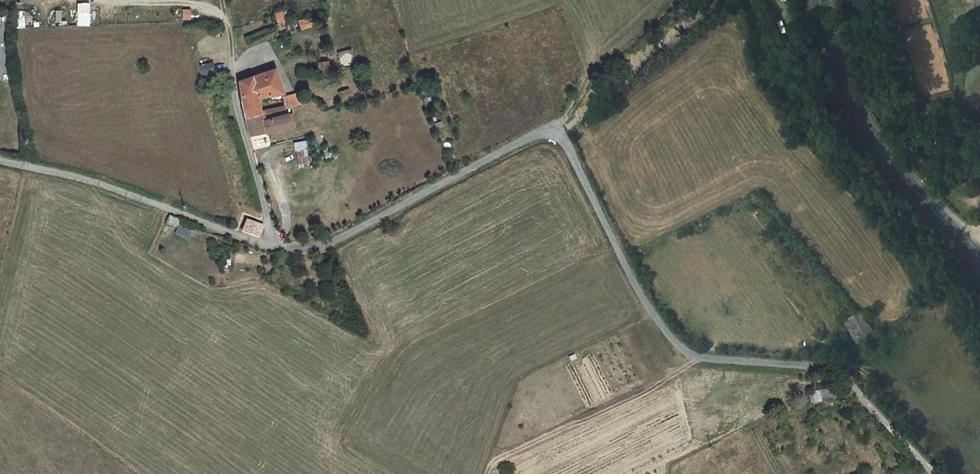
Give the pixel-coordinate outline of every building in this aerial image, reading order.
[(77,3),(77,25),(90,25),(90,3),(77,3)] [(283,10),(273,14),(277,22),(287,18),(283,10)] [(310,17),(298,21),(301,30),(313,26),(310,17)] [(212,62),(200,66),(202,74),(214,71),(212,62)] [(327,63),(318,64),(319,76),(329,75),(327,63)] [(257,94),(258,98),(268,96),(269,103),(279,101),(277,95),(283,94),(275,69),(240,81),(242,99),(257,94)] [(257,94),(242,99),(245,118),(261,114),(258,98),(257,94)] [(277,95),(279,101),(284,100),(285,107),(286,109),(301,105),(297,94),(283,97),(283,94),(277,95)] [(245,118),(249,137),(264,133),(294,127),(292,122),(294,122),(292,114),(288,115),(286,109),(285,107),(263,112),(264,114),(261,114),(245,118)] [(307,140),(294,143),(298,164),(311,161),(307,140)] [(177,228),(181,220),(169,216),(166,224),(177,228)] [(258,238),(263,227),(247,221),(243,232),(258,238)] [(855,316),(843,321),(857,347),(868,340),(868,341),(877,336),(858,313),(855,316)] [(831,389),(812,392),(814,402),(821,401),(820,398),(832,395),(831,389)]
